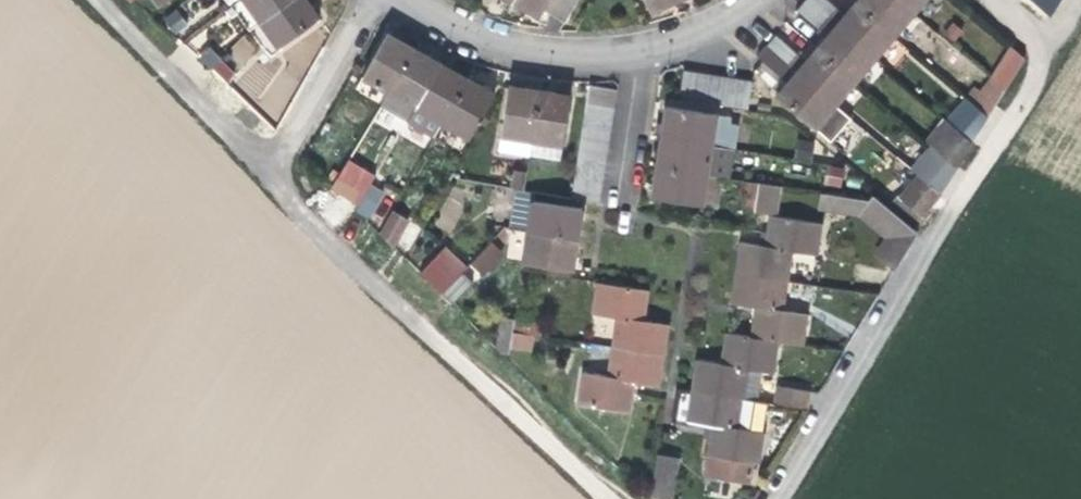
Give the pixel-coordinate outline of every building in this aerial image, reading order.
[(290,0),(239,0),(231,6),(226,9),(232,17),(237,13),(249,29),(260,22),(290,0)] [(306,0),(290,0),(260,22),(279,47),(319,17),(309,4),(306,0)] [(543,9),(548,0),(513,0),(512,1),(526,9),(539,17),(543,9)] [(543,9),(565,22),(577,0),(548,0),(543,9)] [(650,11),(668,3),(675,0),(645,0),(650,11)] [(675,0),(668,3),(670,10),(674,8),(678,7),(675,0)] [(836,25),(806,0),(804,0),(800,5),(796,10),(827,36),(836,25)] [(836,25),(845,14),(828,0),(806,0),(836,25)] [(900,0),(858,0),(856,2),(894,35),(914,12),(900,0)] [(914,12),(924,0),(900,0),(914,12)] [(1060,0),(1032,0),(1050,16),(1060,0)] [(845,14),(836,25),(874,58),(894,35),(856,2),(845,14)] [(177,9),(162,18),(173,35),(187,26),(177,9)] [(874,58),(836,25),(827,36),(816,48),(855,81),(874,58)] [(401,41),(388,33),(363,76),(389,92),(414,48),(401,41)] [(766,45),(797,71),(806,60),(775,34),(771,39),(766,45)] [(787,82),(797,71),(766,45),(761,51),(757,56),(787,82)] [(1005,90),(1025,57),(1011,45),(991,78),(991,79),(1005,90)] [(209,48),(200,58),(211,68),(220,59),(209,48)] [(416,107),(441,64),(432,59),(414,48),(389,92),(381,106),(407,121),(416,107)] [(806,60),(797,71),(835,104),(855,81),(816,48),(806,60)] [(416,107),(442,122),(467,79),(454,71),(441,64),(416,107)] [(706,103),(711,74),(683,70),(678,99),(706,103)] [(835,104),(797,71),(787,82),(777,95),(815,127),(835,104)] [(711,74),(706,103),(720,105),(725,76),(711,74)] [(725,76),(720,105),(734,107),(738,78),(725,76)] [(738,78),(734,107),(748,109),(752,80),(738,78)] [(479,85),(467,79),(442,122),(469,138),(494,94),(479,85)] [(966,96),(989,116),(1005,90),(991,79),(981,91),(974,86),(966,96)] [(526,88),(509,85),(499,151),(530,155),(539,90),(526,88)] [(613,120),(617,89),(588,85),(584,115),(613,120)] [(557,93),(539,90),(530,155),(560,160),(570,95),(557,93)] [(972,141),(989,116),(966,96),(946,120),(972,141)] [(851,117),(835,104),(815,127),(831,141),(851,117)] [(433,136),(442,122),(416,107),(407,121),(433,136)] [(662,137),(714,146),(719,115),(667,107),(664,123),(662,137)] [(610,134),(613,120),(584,115),(581,129),(610,134)] [(719,115),(714,146),(733,149),(737,125),(730,124),(731,117),(719,115)] [(957,167),(972,141),(946,120),(945,118),(925,142),(930,146),(957,167)] [(608,148),(610,134),(581,129),(579,143),(608,148)] [(709,175),(714,146),(662,137),(659,152),(657,167),(709,175)] [(796,142),(795,163),(811,164),(812,142),(796,142)] [(606,161),(608,148),(579,143),(577,157),(606,161)] [(733,149),(714,146),(709,175),(720,177),(728,178),(733,149)] [(941,193),(957,167),(930,146),(910,168),(920,176),(941,193)] [(604,175),(606,161),(577,157),(575,171),(604,175)] [(331,187),(358,204),(370,184),(375,176),(348,159),(331,187)] [(841,187),(845,169),(826,165),(823,184),(841,187)] [(704,206),(709,175),(657,167),(654,185),(653,193),(652,198),(704,206)] [(515,188),(524,190),(526,173),(514,171),(512,188),(515,188)] [(602,189),(604,175),(575,171),(573,185),(602,189)] [(720,177),(709,175),(704,206),(715,208),(720,177)] [(923,215),(941,193),(920,176),(901,198),(923,215)] [(468,184),(452,182),(450,193),(467,195),(468,184)] [(754,208),(757,184),(742,182),(739,196),(747,197),(745,207),(754,208)] [(355,209),(368,217),(383,192),(370,184),(358,204),(355,209)] [(773,186),(757,184),(754,208),(753,209),(769,212),(773,186)] [(600,203),(602,189),(573,185),(571,199),(600,203)] [(776,213),(780,187),(773,186),(769,212),(776,213)] [(509,228),(528,231),(532,200),(534,191),(524,190),(515,188),(509,228)] [(831,210),(834,195),(823,194),(820,208),(831,210)] [(868,200),(834,195),(831,210),(859,214),(889,236),(878,254),(896,266),(918,232),(877,199),(876,201),(868,200)] [(920,226),(926,218),(923,215),(901,198),(897,195),(891,203),(920,226)] [(532,200),(528,231),(577,239),(579,224),(582,208),(532,200)] [(406,225),(408,220),(392,210),(390,215),(406,225)] [(379,233),(393,247),(406,225),(390,215),(379,233)] [(768,234),(766,247),(791,251),(815,255),(820,224),(771,216),(768,234)] [(575,255),(577,239),(528,231),(523,262),(572,269),(575,255)] [(762,233),(759,246),(766,247),(768,234),(762,233)] [(484,278),(504,255),(490,242),(469,265),(484,278)] [(791,251),(766,247),(759,246),(741,243),(736,273),(786,281),(788,266),(791,251)] [(441,294),(442,293),(463,272),(468,267),(448,248),(422,275),(441,294)] [(463,272),(442,293),(453,303),(474,282),(463,272)] [(756,307),(781,311),(783,300),(786,281),(736,273),(732,303),(756,307)] [(618,317),(642,320),(647,290),(598,282),(593,313),(618,317)] [(806,315),(781,311),(756,307),(751,338),(777,342),(801,346),(806,315)] [(514,319),(501,317),(499,330),(512,332),(513,320),(514,319)] [(667,324),(642,320),(618,317),(613,347),(663,354),(665,339),(667,324)] [(540,336),(541,324),(513,320),(512,332),(531,334),(540,336)] [(512,332),(499,330),(497,349),(500,352),(509,353),(510,347),(512,332)] [(531,334),(512,332),(510,347),(529,350),(531,334)] [(722,365),(762,371),(772,372),(777,342),(751,338),(727,334),(722,365)] [(608,377),(633,380),(658,384),(660,370),(663,354),(613,347),(608,377)] [(760,383),(762,371),(722,365),(698,361),(693,391),(757,401),(760,383)] [(628,411),(633,380),(608,377),(583,373),(579,404),(628,411)] [(809,390),(776,385),(773,403),(807,408),(809,390)] [(752,432),(757,401),(693,391),(688,422),(713,426),(752,432)] [(757,401),(752,432),(763,433),(768,402),(757,401)] [(760,452),(763,433),(752,432),(713,426),(705,477),(749,484),(753,462),(758,463),(760,452)] [(650,497),(663,498),(672,498),(679,458),(658,454),(650,497)]
